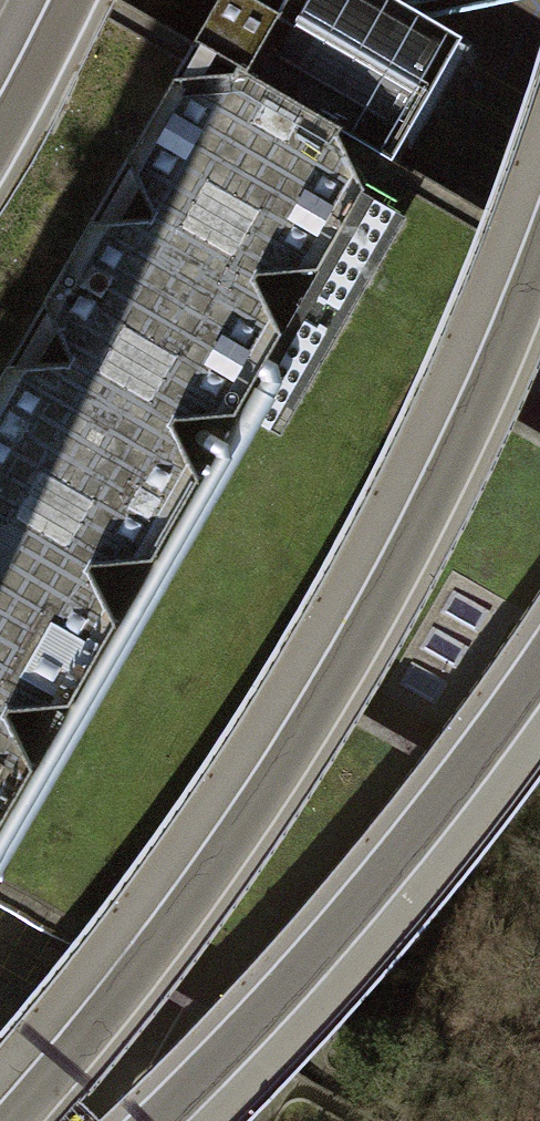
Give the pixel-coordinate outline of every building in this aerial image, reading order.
[(173,74),(129,150),(158,213),(92,215),(45,296),(75,357),(10,357),(0,375),(0,834),(42,757),(12,706),(74,701),(125,618),(97,563),(164,553),(209,477),(179,419),(247,413),(294,335),(261,273),(331,272),(372,187),(346,122),(253,73),(173,74)]
